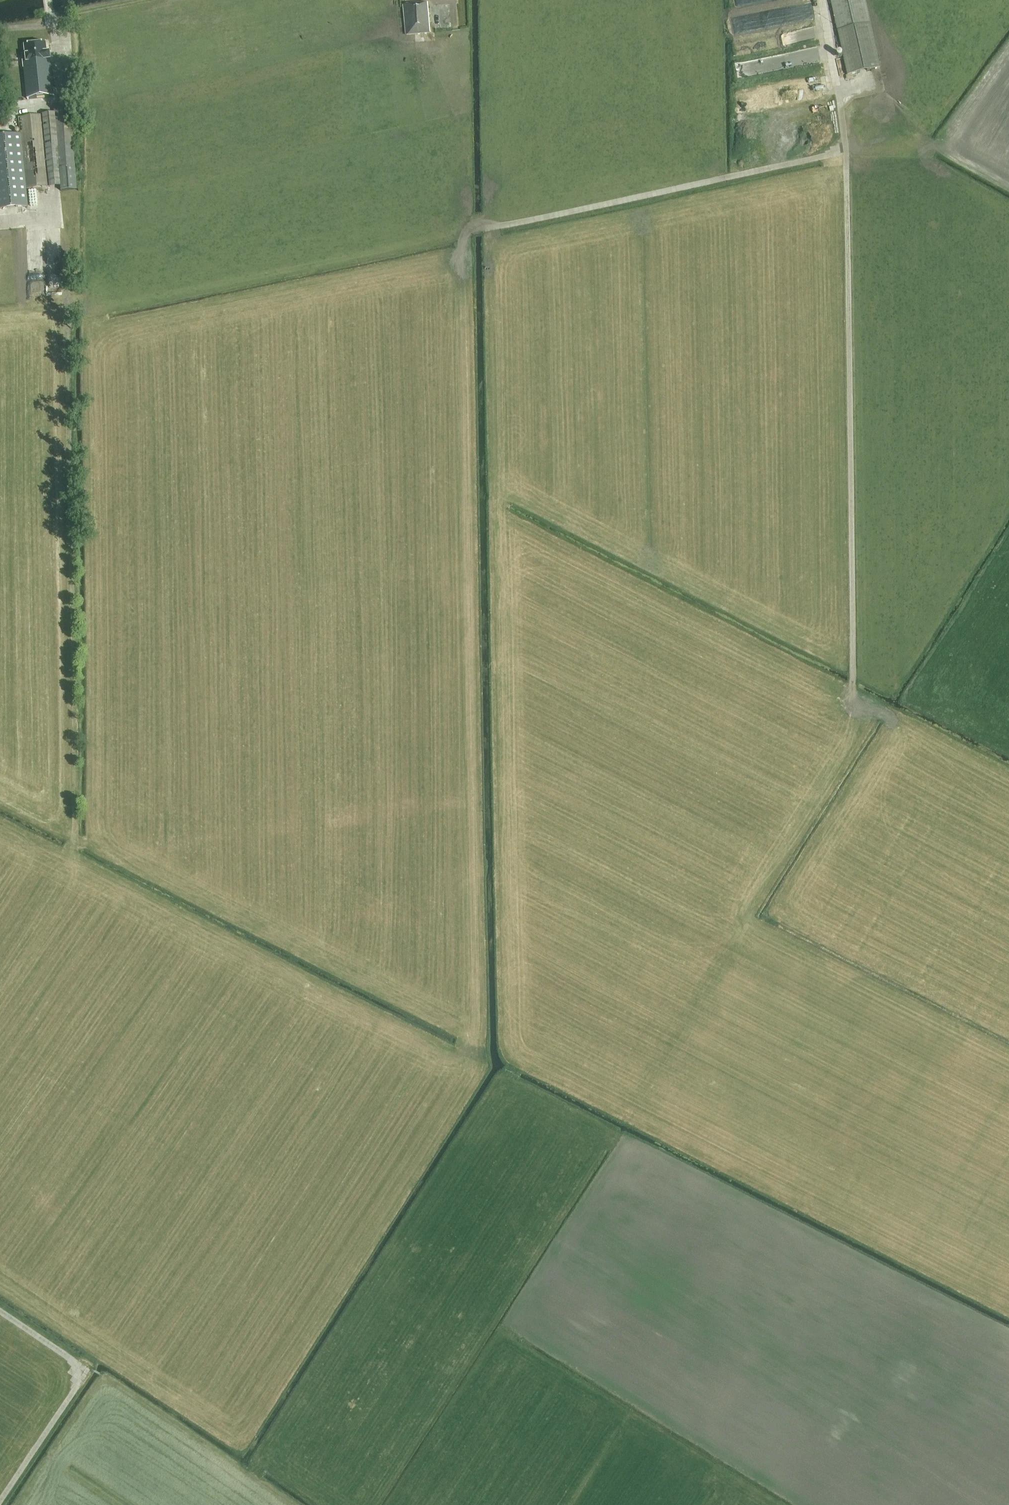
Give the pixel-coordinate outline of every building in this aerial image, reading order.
[(881,68),(866,0),(831,0),(848,75),(881,68)] [(405,35),(430,33),(427,3),(403,5),(405,35)] [(26,99),(53,97),(49,54),(46,54),(45,44),(25,46),(26,63),(23,63),(26,99)] [(75,168),(71,107),(55,108),(59,169),(75,168)] [(42,115),(19,118),(20,134),(0,136),(0,208),(27,206),(25,188),(49,186),(42,115)]
